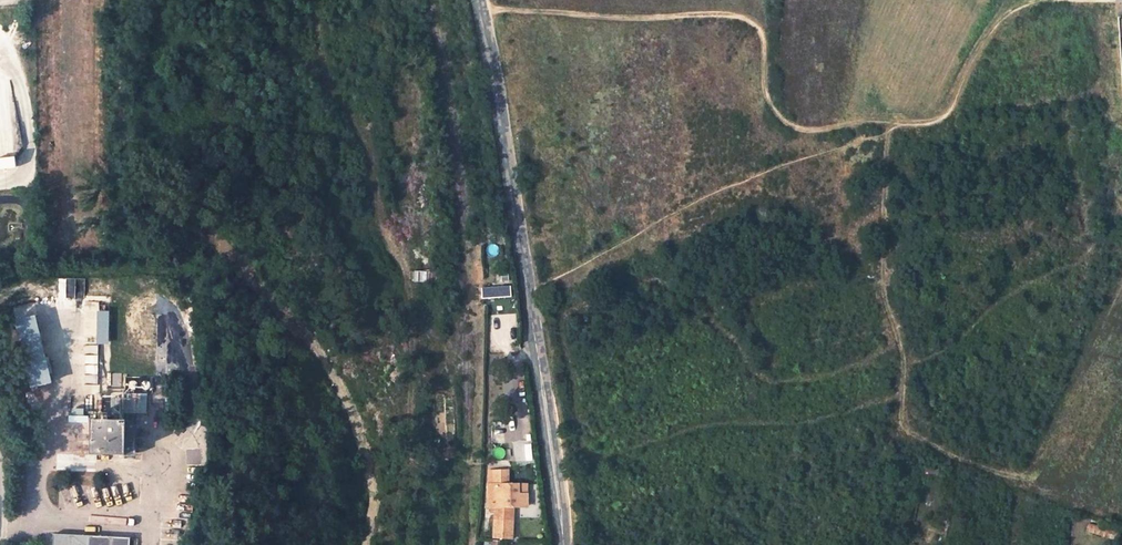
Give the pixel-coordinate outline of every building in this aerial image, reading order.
[(11,167),(11,176),(23,176),(23,167),(11,167)] [(101,310),(101,344),(112,344),(112,310),(101,310)] [(29,387),(45,384),(44,375),(30,314),(13,318),(29,387)] [(86,343),(100,344),(100,314),(86,314),(86,343)] [(121,413),(143,414),(143,395),(121,395),(121,413)] [(87,455),(133,455),(133,421),(88,420),(87,455)] [(943,468),(924,465),(922,478),(941,480),(943,468)] [(490,506),(501,506),(501,489),(494,489),(494,492),(490,492),(490,506)] [(515,489),(501,489),(501,506),(520,506),(520,500),(516,500),(515,489)] [(494,536),(502,537),(502,526),(494,525),(494,536)] [(127,537),(51,534),(50,544),(127,544),(127,537)]
